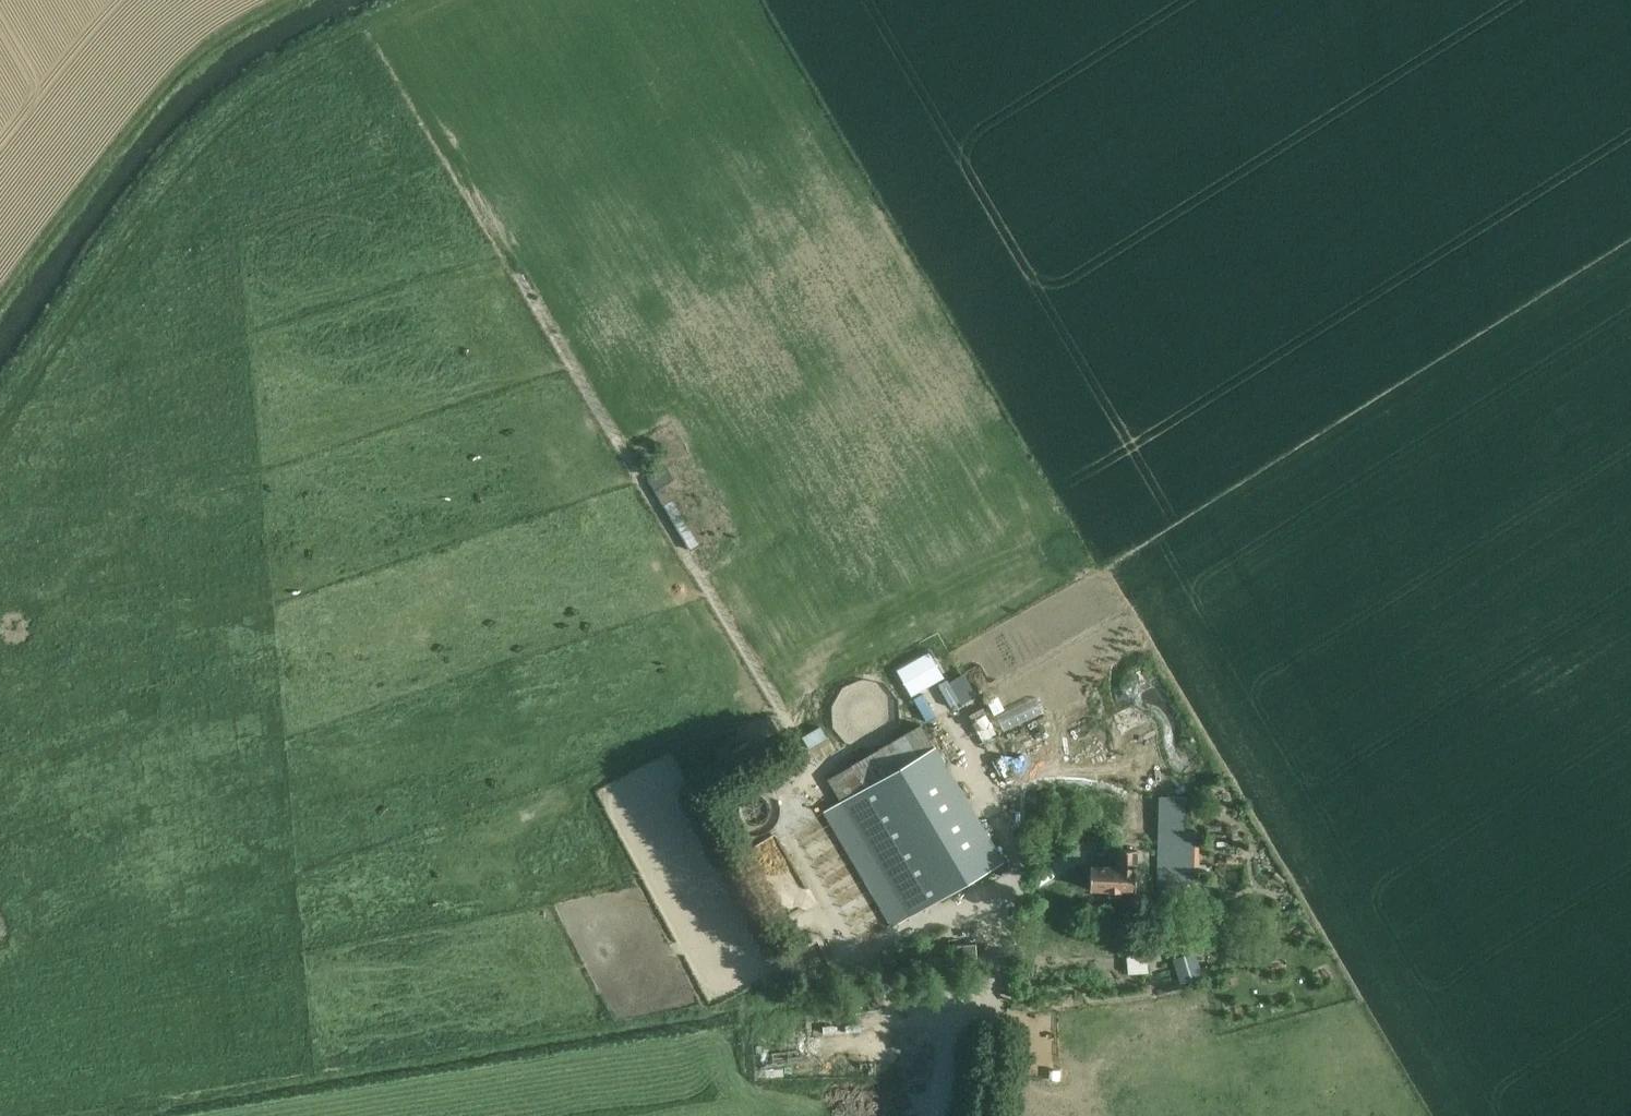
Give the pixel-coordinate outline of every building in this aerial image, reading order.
[(648,479),(690,551),(699,545),(664,486),(677,478),(671,466),(648,479)] [(1002,862),(923,730),(831,785),(840,802),(823,812),(889,923),(909,912),(910,915),(1002,862)] [(1090,866),(1089,890),(1134,891),(1136,850),(1118,850),(1118,867),(1090,866)] [(1179,906),(1179,884),(1164,883),(1164,905),(1179,906)]
